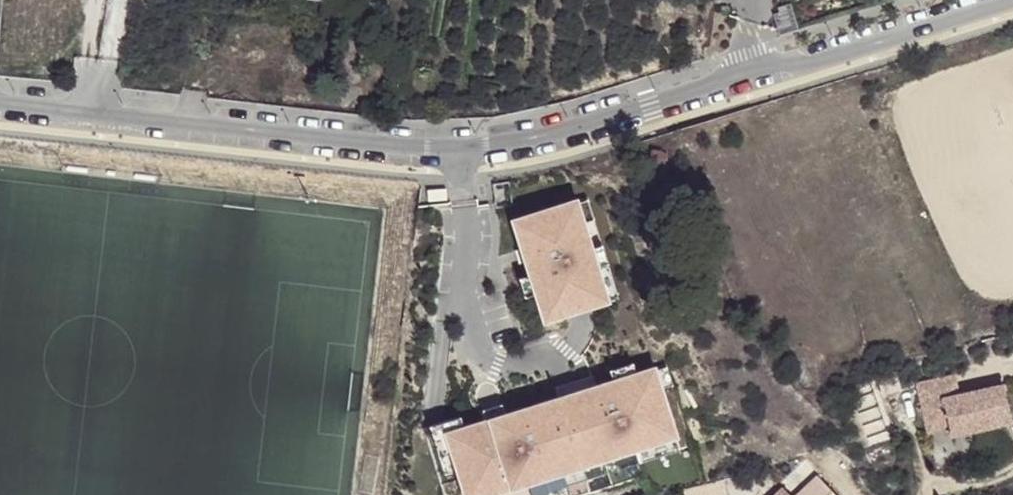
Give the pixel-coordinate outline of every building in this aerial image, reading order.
[(591,199),(516,222),(532,276),(538,295),(547,322),(622,300),(591,199)] [(538,295),(532,276),(522,279),(528,298),(538,295)] [(427,431),(446,494),(590,494),(646,477),(642,463),(719,440),(678,364),(597,388),(594,378),(578,383),(582,393),(563,400),(507,417),(489,423),(467,430),(464,420),(427,431)] [(943,382),(907,391),(916,427),(937,422),(940,433),(942,441),(1002,426),(994,390),(949,402),(943,382)] [(560,389),(563,400),(582,393),(578,383),(560,389)] [(486,413),(489,423),(507,417),(504,407),(486,413)] [(937,422),(916,427),(919,438),(940,433),(937,422)] [(815,478),(797,494),(831,494),(815,478)]
